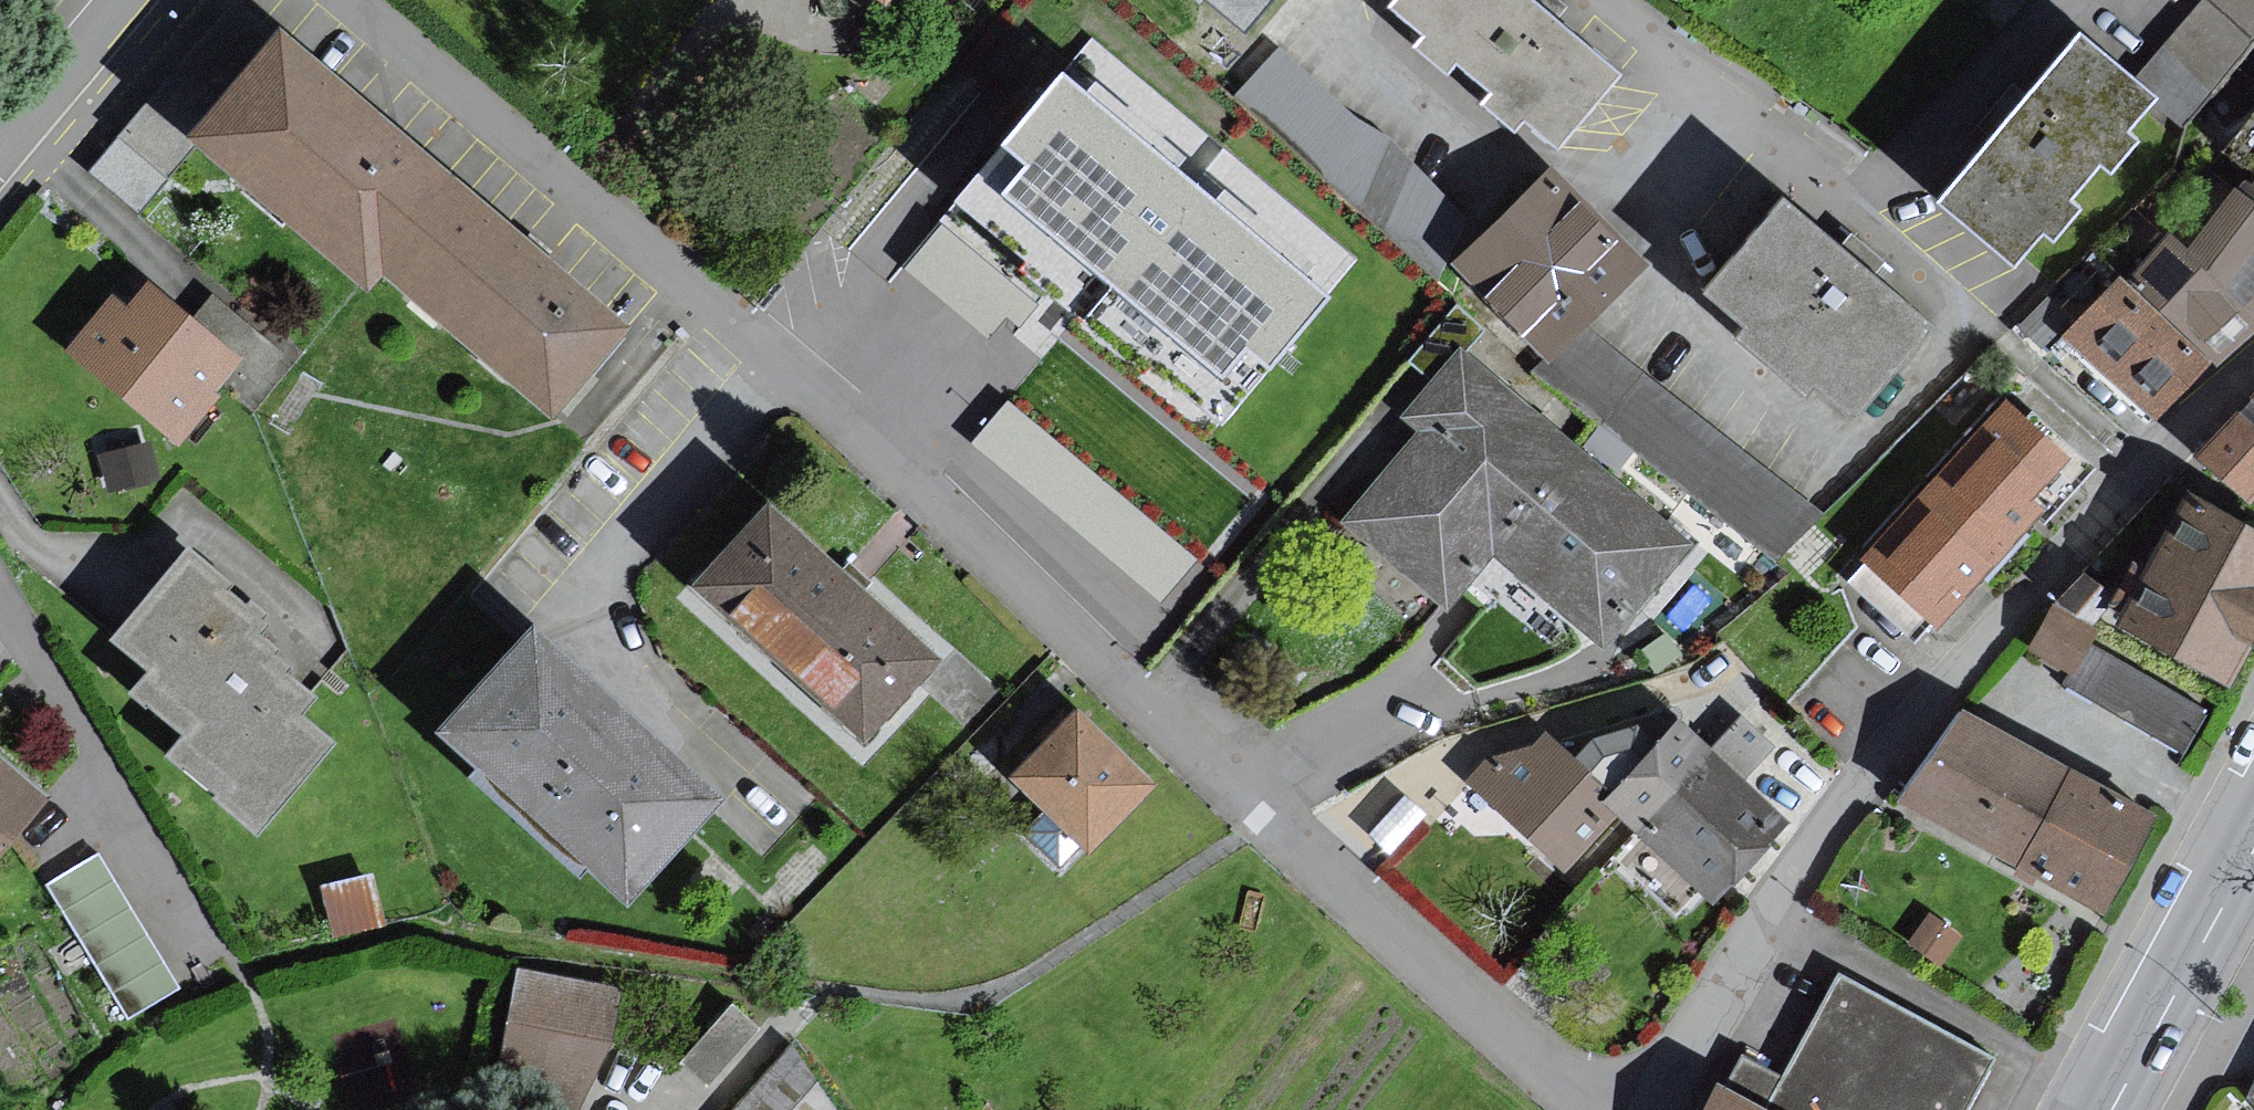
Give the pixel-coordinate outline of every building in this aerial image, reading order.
[(1244,22),(1263,0),(1218,0),(1244,22)] [(1438,29),(1428,40),(1459,67),(1473,51),(1508,82),(1496,96),(1528,123),(1540,109),(1575,139),(1637,66),(1560,0),(1405,0),(1438,29)] [(2150,59),(2180,85),(2204,70),(2224,83),(2253,49),(2253,0),(2200,0),(2150,59)] [(275,49),(226,8),(79,179),(127,221),(189,149),(275,49)] [(2102,19),(1954,194),(2030,258),(2061,221),(2076,233),(2105,199),(2090,186),(2120,151),(2134,163),(2161,132),(2149,122),(2180,85),(2150,59),(2102,19)] [(553,428),(632,336),(284,38),(275,49),(189,149),(370,304),(386,285),(553,428)] [(1276,46),(1233,91),(1439,275),(1464,214),(1391,131),(1354,117),(1276,46)] [(1334,286),(1058,59),(948,193),(1022,254),(1016,261),(1217,427),(1334,286)] [(1652,263),(1557,164),(1456,262),(1551,360),(1590,322),(1652,263)] [(1941,308),(1798,184),(1719,274),(1757,307),(1744,322),(1814,383),(1825,370),(1860,401),(1941,308)] [(2074,324),(2164,411),(2223,357),(2253,329),(2253,184),(2205,238),(2185,224),(2074,324)] [(950,214),(910,254),(996,336),(1035,295),(950,214)] [(107,300),(62,357),(176,447),(231,377),(251,393),(277,360),(201,300),(185,321),(141,286),(121,311),(107,300)] [(1782,541),(1826,498),(1590,322),(1551,360),(1544,366),(1782,541)] [(1685,549),(1450,357),(1392,428),(1408,440),(1333,531),(1443,620),(1486,568),(1595,657),(1685,549)] [(2098,448),(2025,382),(1862,560),(1936,626),(2098,448)] [(1166,593),(1201,551),(1013,392),(978,433),(1166,593)] [(2214,443),(2253,477),(2253,397),(2214,443)] [(2253,645),(2253,506),(2194,476),(2125,610),(2241,670),(2253,645)] [(851,584),(769,509),(700,583),(865,733),(933,659),(851,584)] [(287,613),(199,545),(126,639),(162,666),(146,687),(198,727),(178,753),(275,828),(345,738),(314,714),(328,696),(295,670),(304,658),(272,632),(287,613)] [(2054,599),(2033,639),(2079,663),(2100,624),(2054,599)] [(635,727),(535,635),(447,731),(626,894),(714,799),(635,727)] [(1905,793),(2112,903),(2166,801),(1970,697),(1905,793)] [(1577,856),(1630,800),(1617,787),(1625,778),(1550,707),(1487,773),(1577,856)] [(1803,811),(1693,707),(1625,778),(1617,787),(1630,800),(1728,891),(1803,811)] [(1146,783),(1076,715),(1058,733),(1016,777),(1086,845),(1146,783)] [(65,794),(0,738),(0,870),(65,794)] [(108,849),(56,879),(134,1014),(186,984),(108,849)] [(367,876),(315,888),(327,941),(379,930),(367,876)] [(1964,916),(1934,896),(1911,929),(1940,949),(1964,916)] [(523,957),(491,1109),(583,1109),(621,1034),(621,978),(523,957)] [(1836,971),(1792,1061),(1747,1038),(1709,1109),(1968,1109),(1996,1059),(1836,971)] [(763,1018),(740,996),(687,1052),(711,1073),(763,1018)] [(797,1032),(728,1109),(846,1109),(797,1032)]
